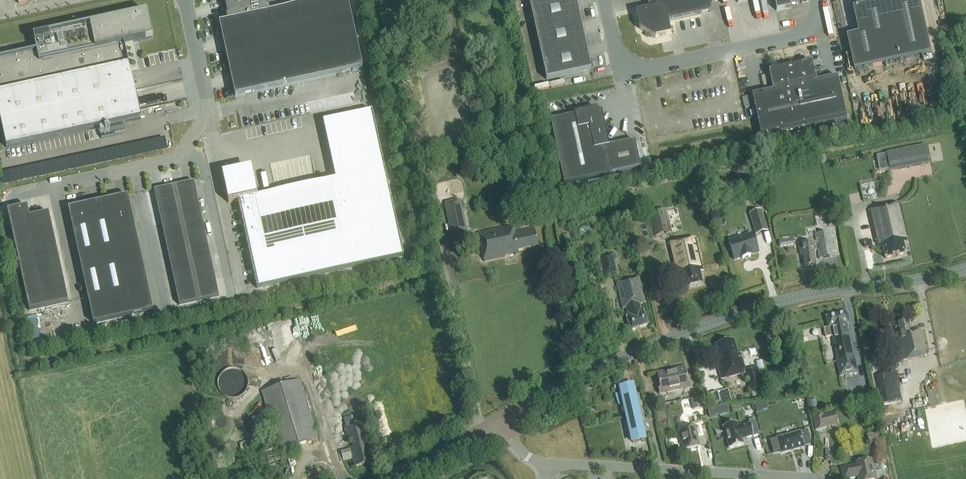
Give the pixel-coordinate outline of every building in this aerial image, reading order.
[(266,0),(224,0),(227,15),(226,16),(227,22),(219,23),(235,96),(362,69),(348,0),(326,0),(270,12),(269,6),(267,7),(266,0)] [(530,6),(536,30),(581,21),(576,0),(556,0),(530,6)] [(671,35),(668,21),(711,12),(709,0),(647,0),(649,9),(636,12),(639,29),(654,39),(654,38),(671,35)] [(776,11),(791,8),(789,0),(774,0),(776,11)] [(860,8),(854,9),(860,35),(848,38),(855,71),(932,54),(920,0),(896,0),(893,1),(892,0),(859,0),(860,8)] [(146,40),(146,39),(152,38),(147,13),(34,38),(36,51),(0,59),(0,118),(7,148),(141,119),(125,44),(139,41),(146,40)] [(581,21),(536,30),(541,55),(586,45),(581,21)] [(586,45),(541,55),(547,80),(592,70),(586,45)] [(809,63),(808,61),(801,65),(780,69),(772,69),(771,71),(769,72),(773,91),(752,96),(761,140),(847,121),(837,77),(816,82),(812,62),(809,63)] [(564,185),(611,174),(641,168),(635,141),(609,147),(602,112),(600,112),(597,110),(597,109),(574,114),(575,116),(550,121),(564,185)] [(257,289),(404,257),(372,112),(323,122),(335,180),(258,197),(256,187),(254,188),(251,176),(244,172),(232,174),(232,172),(222,174),(228,204),(238,201),(257,289)] [(886,153),(890,172),(929,164),(926,145),(886,153)] [(179,209),(199,205),(194,182),(174,186),(179,209)] [(179,209),(174,186),(154,191),(159,213),(179,209)] [(135,229),(128,196),(108,200),(115,233),(135,229)] [(108,200),(69,209),(90,309),(129,300),(127,288),(124,277),(122,266),(120,255),(117,244),(115,233),(108,200)] [(460,200),(445,203),(451,233),(454,235),(464,233),(466,229),(460,200)] [(907,241),(906,236),(898,203),(868,211),(876,243),(878,243),(879,248),(882,247),(885,259),(908,254),(906,242),(907,241)] [(199,205),(179,209),(181,220),(201,215),(199,205)] [(27,206),(7,211),(15,244),(35,240),(30,217),(27,206)] [(179,209),(159,213),(161,224),(181,220),(179,209)] [(650,212),(656,237),(671,233),(665,209),(650,212)] [(756,235),(768,231),(761,210),(749,214),(756,235)] [(49,213),(30,217),(32,229),(51,224),(49,213)] [(181,220),(184,230),(204,226),(201,215),(181,220)] [(164,235),(184,230),(181,220),(161,224),(164,235)] [(51,224),(32,229),(35,240),(54,236),(51,224)] [(204,226),(184,230),(186,239),(205,235),(204,226)] [(518,251),(538,247),(534,229),(514,233),(513,226),(478,233),(484,262),(505,257),(504,255),(515,253),(515,255),(519,254),(518,251)] [(115,233),(117,244),(137,240),(135,229),(115,233)] [(184,230),(164,235),(166,244),(186,239),(184,230)] [(819,259),(835,256),(832,232),(815,235),(816,241),(816,242),(799,244),(800,255),(803,255),(804,267),(816,265),(814,251),(817,250),(819,259)] [(205,235),(186,239),(188,248),(207,244),(205,235)] [(750,255),(758,252),(752,236),(752,235),(745,238),(745,236),(736,238),(737,240),(729,242),(734,259),(742,257),(742,259),(751,256),(750,255)] [(20,266),(59,258),(54,236),(35,240),(15,244),(20,266)] [(778,238),(779,247),(793,245),(792,236),(778,238)] [(703,271),(696,238),(668,244),(675,275),(679,275),(681,287),(703,283),(699,272),(703,271)] [(186,239),(166,244),(168,253),(188,248),(186,239)] [(117,244),(120,255),(140,251),(138,240),(137,240),(117,244)] [(188,248),(190,257),(209,253),(207,244),(188,248)] [(168,253),(170,262),(190,257),(188,248),(168,253)] [(120,255),(122,266),(142,262),(140,251),(120,255)] [(209,253),(190,257),(191,266),(211,261),(209,253)] [(603,276),(616,273),(611,254),(598,258),(603,276)] [(190,257),(170,262),(172,270),(191,266),(190,257)] [(25,289),(64,280),(59,258),(20,266),(25,289)] [(211,261),(191,266),(193,275),(213,270),(211,261)] [(122,266),(124,277),(145,273),(142,262),(122,266)] [(191,266),(172,270),(173,279),(193,275),(191,266)] [(213,270),(193,275),(195,283),(215,279),(213,270)] [(124,277),(127,288),(147,284),(145,273),(124,277)] [(193,275),(173,279),(175,288),(195,283),(193,275)] [(664,277),(666,284),(674,283),(672,275),(664,277)] [(197,292),(217,288),(215,279),(195,283),(197,292)] [(622,309),(624,309),(625,308),(627,314),(626,314),(631,330),(647,325),(641,309),(640,309),(638,305),(644,303),(639,279),(616,284),(622,309)] [(25,289),(29,311),(69,302),(64,280),(25,289)] [(195,283),(175,288),(177,297),(197,292),(195,283)] [(127,288),(129,300),(150,296),(147,284),(127,288)] [(219,297),(217,288),(197,292),(199,301),(219,297)] [(179,305),(199,301),(197,292),(177,297),(179,305)] [(150,296),(129,300),(133,315),(153,311),(150,296)] [(129,300),(90,309),(94,324),(133,315),(129,300)] [(846,312),(826,316),(828,327),(822,328),(825,338),(833,336),(834,342),(839,341),(842,359),(837,360),(840,376),(858,372),(855,356),(854,356),(847,324),(849,323),(846,312)] [(903,361),(926,356),(920,328),(909,331),(907,320),(898,322),(900,330),(898,331),(900,342),(899,343),(903,361)] [(750,393),(763,390),(757,367),(745,370),(740,352),(737,352),(734,341),(716,345),(719,357),(718,358),(719,364),(718,364),(722,379),(745,373),(750,393)] [(887,364),(896,362),(894,354),(885,356),(887,364)] [(685,367),(671,370),(675,391),(691,387),(690,383),(688,383),(685,367)] [(675,391),(671,370),(657,373),(660,389),(658,389),(659,394),(675,391)] [(318,439),(299,380),(261,392),(271,422),(280,451),(318,439)] [(627,417),(639,414),(632,385),(620,388),(622,393),(615,395),(619,406),(624,405),(627,417)] [(707,405),(719,401),(716,392),(704,396),(707,405)] [(692,410),(700,408),(698,398),(690,399),(692,410)] [(361,413),(345,417),(352,447),(343,449),(345,460),(354,458),(356,465),(372,462),(361,413)] [(644,440),(639,414),(627,417),(628,421),(624,422),(628,433),(631,433),(633,443),(644,440)] [(824,416),(812,419),(815,432),(827,428),(824,416)] [(728,448),(728,449),(744,445),(743,444),(742,439),(745,438),(746,438),(753,436),(753,437),(750,423),(749,423),(749,424),(738,427),(737,423),(738,423),(722,427),(723,427),(729,448),(728,448)] [(685,450),(699,447),(695,427),(680,430),(685,450)] [(778,438),(769,440),(773,453),(781,451),(781,453),(803,447),(803,445),(811,443),(807,430),(799,432),(799,433),(778,439),(778,438)] [(866,435),(869,445),(879,442),(876,432),(866,435)] [(841,468),(843,478),(849,478),(859,477),(859,478),(875,478),(873,472),(874,472),(872,459),(856,463),(856,465),(841,468)]
